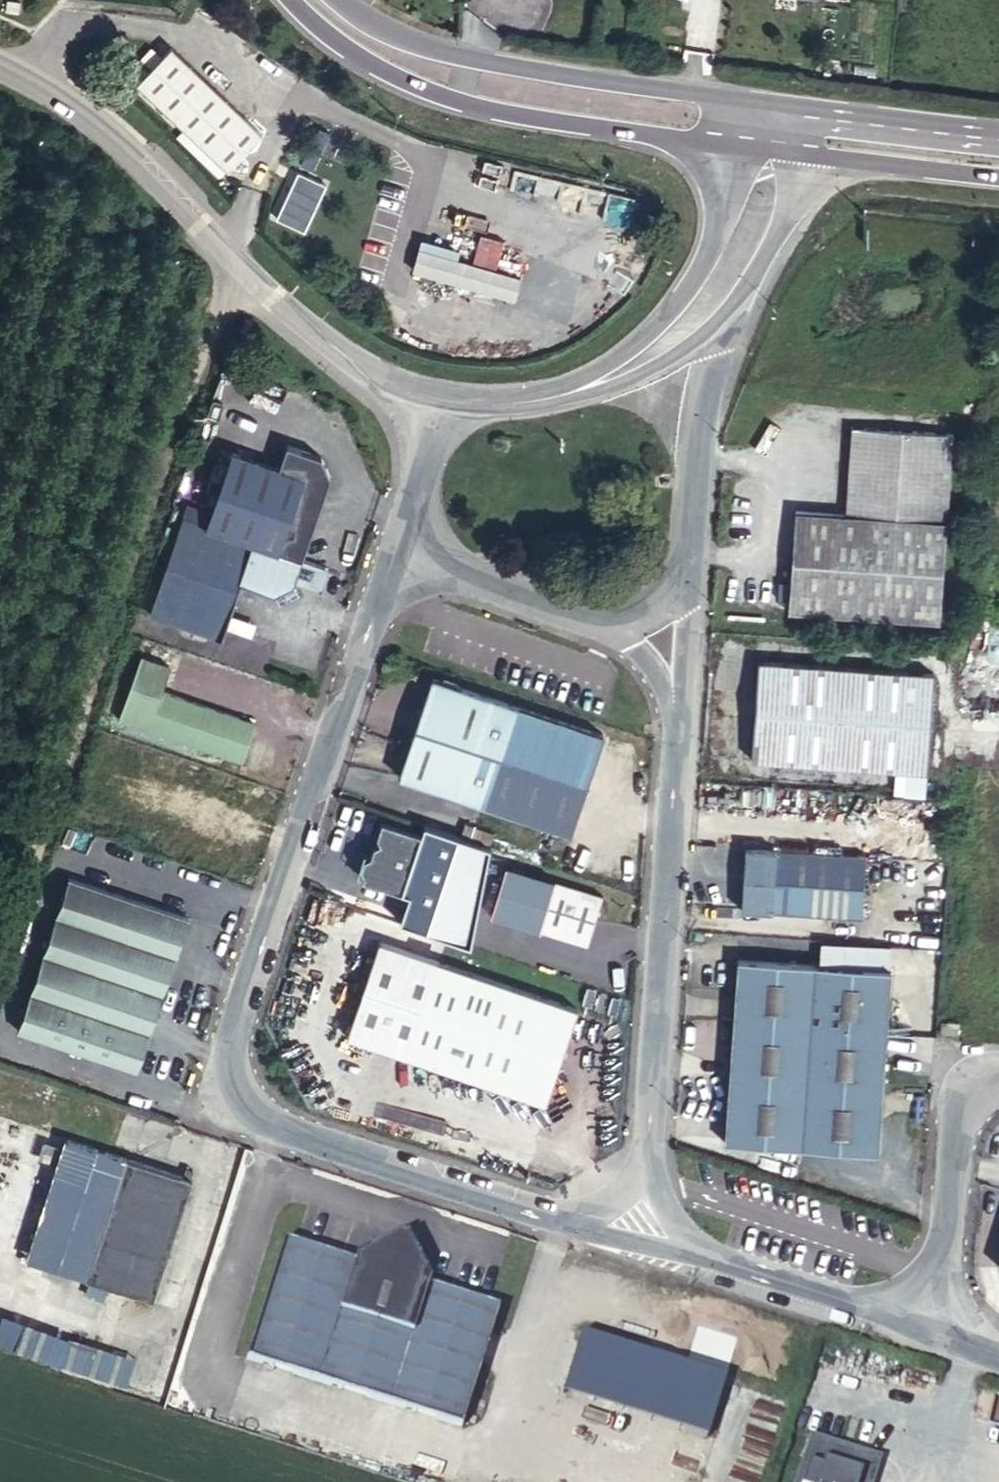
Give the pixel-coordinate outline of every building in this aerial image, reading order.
[(262,133),(171,47),(137,83),(227,170),(262,133)] [(328,184),(298,170),(276,218),(305,231),(328,184)] [(520,278),(419,249),(413,271),(514,300),(520,278)] [(850,441),(952,447),(953,434),(851,426),(850,441)] [(949,497),(952,447),(850,441),(847,490),(949,497)] [(232,452),(231,456),(326,488),(330,476),(321,455),(286,444),(278,468),(232,452)] [(326,488),(231,456),(214,503),(310,535),(326,488)] [(794,537),(945,547),(949,497),(847,490),(845,514),(796,510),(794,537)] [(310,535),(214,503),(211,513),(187,504),(174,542),(294,582),(310,535)] [(790,587),(941,597),(945,547),(794,537),(790,587)] [(294,583),(294,582),(174,542),(149,613),(223,638),(240,581),(273,593),(294,583)] [(939,622),(941,597),(790,587),(788,613),(939,622)] [(168,666),(140,657),(119,719),(148,728),(158,695),(160,690),(168,666)] [(756,685),(932,696),(934,674),(758,661),(756,685)] [(960,676),(934,674),(932,696),(928,747),(926,772),(954,774),(960,676)] [(505,745),(518,706),(432,677),(419,715),(505,745)] [(928,747),(932,696),(756,685),(753,735),(928,747)] [(160,690),(158,695),(254,727),(255,722),(160,690)] [(254,727),(158,695),(148,728),(242,760),(254,727)] [(488,793),(485,804),(571,833),(604,735),(518,706),(505,745),(488,793)] [(505,745),(419,715),(403,763),(488,793),(505,745)] [(926,772),(928,747),(753,735),(751,759),(926,772)] [(485,804),(488,793),(403,763),(399,775),(485,804)] [(375,843),(363,878),(408,893),(399,922),(470,945),(490,846),(424,824),(421,833),(382,820),(376,836),(381,841),(375,843)] [(743,884),(863,893),(866,855),(746,847),(743,884)] [(495,901),(591,933),(602,895),(505,865),(495,901)] [(176,955),(189,917),(69,876),(56,915),(176,955)] [(862,918),(863,893),(743,884),(741,909),(862,918)] [(588,944),(591,933),(495,901),(491,914),(588,944)] [(53,924),(173,964),(176,955),(56,915),(53,924)] [(163,993),(173,964),(53,924),(43,953),(163,993)] [(823,941),(822,965),(889,970),(890,946),(823,941)] [(435,961),(379,942),(347,1036),(403,1055),(411,1030),(428,984),(435,961)] [(157,1012),(163,993),(43,953),(37,971),(157,1012)] [(736,984),(889,995),(891,970),(889,970),(822,965),(738,959),(736,984)] [(428,984),(460,995),(465,971),(435,961),(428,984)] [(150,1032),(157,1012),(37,971),(31,991),(150,1032)] [(460,995),(570,1031),(577,1008),(465,971),(460,995)] [(411,1030),(450,1044),(460,995),(428,984),(411,1030)] [(885,1045),(889,995),(736,984),(732,1034),(885,1045)] [(137,1071),(150,1032),(31,991),(17,1031),(137,1071)] [(450,1044),(554,1079),(561,1056),(570,1031),(460,995),(450,1044)] [(955,1022),(938,1021),(937,1031),(954,1032),(955,1022)] [(445,1069),(450,1044),(411,1030),(403,1055),(445,1069)] [(729,1084),(882,1095),(885,1045),(732,1034),(729,1084)] [(546,1103),(554,1079),(450,1044),(445,1069),(488,1084),(546,1103)] [(877,1152),(882,1095),(729,1084),(725,1141),(877,1152)] [(117,1188),(88,1278),(153,1299),(192,1178),(108,1151),(107,1153),(100,1151),(101,1149),(69,1139),(59,1169),(117,1188)] [(88,1278),(117,1188),(59,1169),(30,1259),(88,1278)] [(372,1249),(328,1385),(376,1400),(420,1262),(410,1244),(406,1247),(395,1242),(393,1238),(372,1249)] [(990,1268),(998,1271),(998,1238),(990,1268)] [(280,1370),(318,1251),(283,1240),(246,1359),(280,1370)] [(354,1262),(318,1251),(280,1370),(328,1385),(372,1249),(355,1257),(354,1262)] [(420,1262),(376,1400),(424,1415),(461,1296),(429,1286),(430,1282),(420,1262)] [(461,1296),(424,1415),(461,1426),(499,1308),(461,1296)] [(723,1376),(582,1334),(565,1391),(706,1433),(723,1376)] [(78,1340),(69,1366),(124,1387),(134,1360),(78,1340)] [(243,1383),(266,1384),(267,1368),(243,1367),(243,1383)] [(882,1456),(858,1449),(857,1451),(835,1444),(836,1442),(811,1434),(797,1481),(874,1481),(882,1456)]
